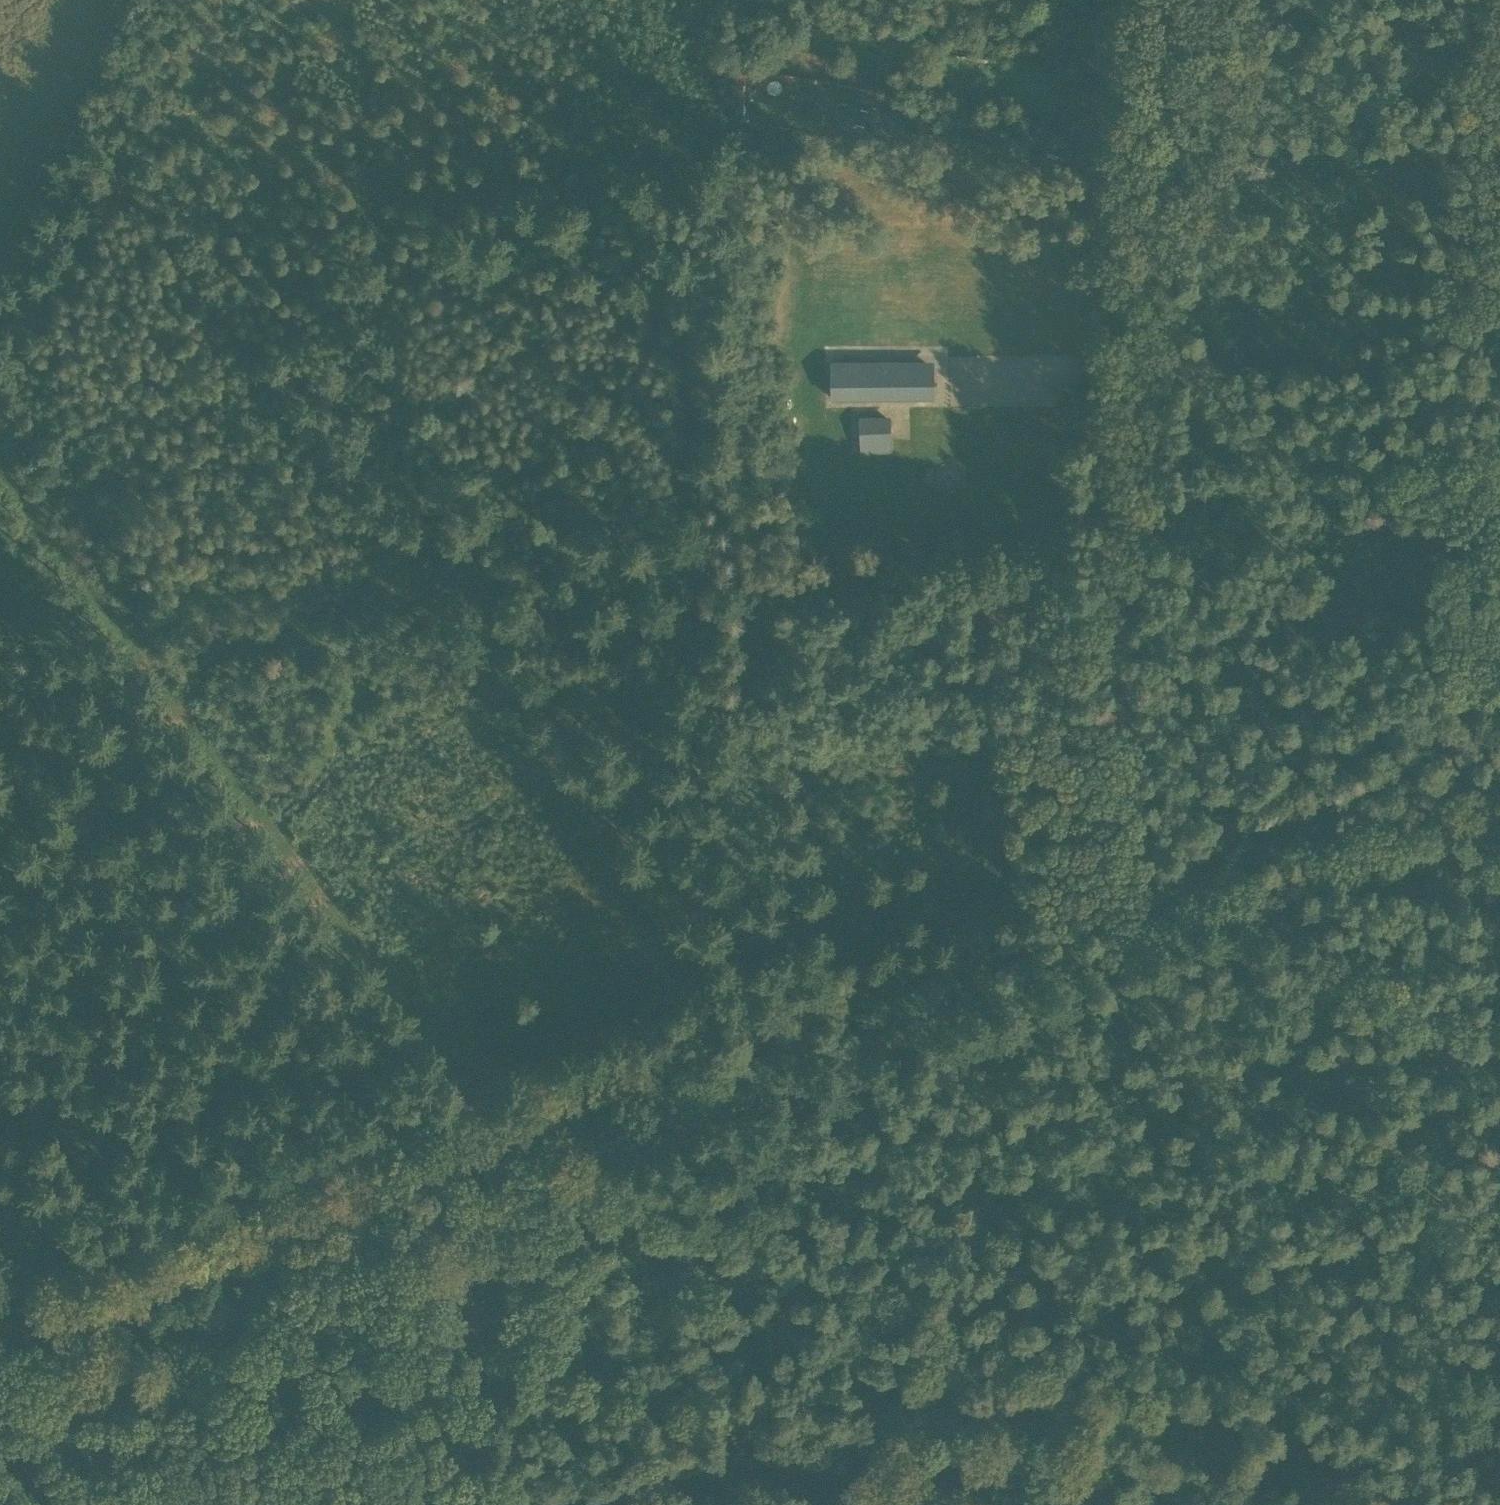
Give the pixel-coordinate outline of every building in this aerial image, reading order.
[(832,366),(833,398),(935,397),(935,370),(930,370),(930,364),(908,365),(908,362),(880,363),(880,365),(832,366)] [(861,421),(862,453),(893,452),(891,420),(861,421)]
